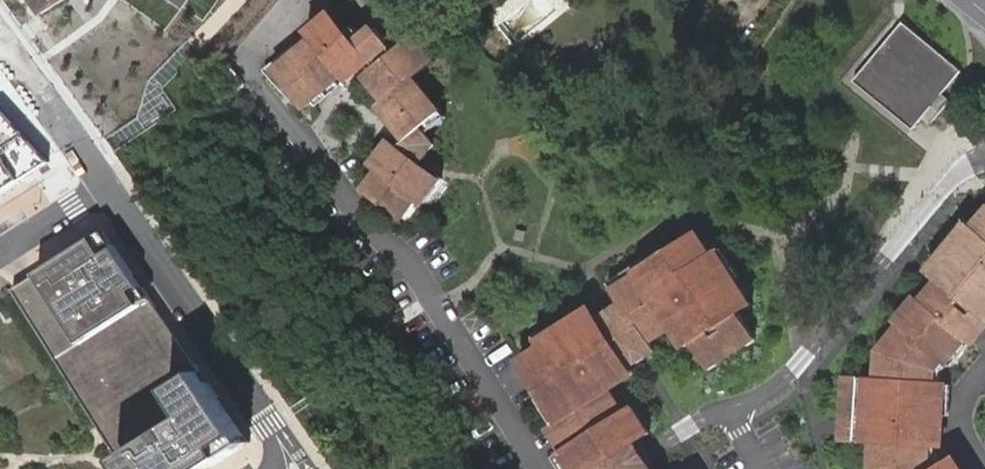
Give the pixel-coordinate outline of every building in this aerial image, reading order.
[(35,13),(56,0),(25,0),(35,13)] [(323,87),(335,78),(342,71),(347,77),(372,56),(379,63),(367,73),(387,97),(381,103),(408,136),(402,141),(393,135),(374,165),(379,168),(363,190),(404,218),(420,196),(417,194),(424,183),(434,190),(447,172),(423,156),(434,141),(425,130),(420,125),(442,106),(415,74),(436,56),(415,31),(395,49),(376,26),(359,40),(337,58),(329,48),(328,47),(350,29),(333,10),(308,30),(313,36),(274,69),(303,104),(311,98),(315,103),(327,92),(323,87)] [(962,64),(904,17),(856,76),(914,124),(962,64)] [(350,29),(328,47),(329,48),(350,29)] [(350,29),(329,48),(337,58),(359,40),(350,29)] [(339,83),(335,78),(323,87),(327,92),(339,83)] [(447,112),(442,106),(420,125),(425,130),(447,112)] [(417,194),(420,196),(427,201),(434,190),(424,183),(417,194)] [(929,454),(936,454),(942,455),(944,422),(945,392),(941,392),(933,392),(935,368),(943,359),(945,356),(948,359),(968,335),(977,325),(982,329),(984,326),(984,212),(976,222),(974,220),(951,246),(948,243),(929,265),(941,277),(958,291),(953,297),(945,291),(934,291),(926,301),(923,298),(919,295),(897,320),(904,325),(897,332),(900,335),(895,341),(881,357),(880,376),(874,376),(873,389),(889,390),(888,405),(854,404),(853,417),(853,429),(837,428),(836,448),(869,450),(869,461),(877,461),(876,468),(929,468),(929,454)] [(944,240),(948,243),(951,246),(974,220),(967,214),(944,240)] [(13,288),(130,468),(208,468),(247,444),(107,227),(13,288)] [(608,293),(617,307),(640,344),(666,328),(663,324),(671,319),(687,346),(703,371),(747,343),(730,316),(743,308),(739,301),(734,304),(728,293),(732,290),(728,284),(725,286),(707,257),(705,258),(701,253),(698,256),(690,245),(694,243),(690,236),(657,257),(660,262),(634,277),(608,293)] [(701,253),(694,243),(690,245),(698,256),(701,253)] [(715,253),(707,257),(725,286),(728,284),(733,281),(715,253)] [(630,270),(634,277),(660,262),(657,257),(655,255),(630,270)] [(608,293),(634,277),(630,270),(604,286),(608,293)] [(941,277),(923,298),(926,301),(934,291),(945,291),(953,297),(958,291),(941,277)] [(739,301),(732,290),(728,293),(734,304),(739,301)] [(612,310),(593,321),(622,369),(641,357),(646,354),(640,344),(617,307),(612,310)] [(593,321),(585,309),(577,314),(579,319),(571,324),(568,319),(559,324),(562,330),(534,346),(536,349),(538,352),(532,356),(530,352),(519,360),(521,364),(516,367),(536,401),(539,399),(555,424),(547,429),(545,430),(561,454),(556,457),(564,468),(594,468),(629,447),(637,442),(621,416),(619,417),(604,393),(599,386),(623,371),(622,369),(593,321)] [(579,319),(577,314),(568,319),(571,324),(579,319)] [(680,351),(687,346),(671,319),(663,324),(666,328),(680,351)] [(529,339),(534,346),(562,330),(559,324),(557,321),(529,339)] [(973,340),(982,329),(977,325),(968,335),(973,340)] [(897,332),(892,338),(895,341),(900,335),(897,332)] [(975,341),(973,340),(968,335),(948,359),(955,365),(975,341)] [(872,376),(874,376),(880,376),(881,357),(895,341),(892,338),(889,336),(873,355),(872,376)] [(941,392),(943,359),(935,368),(933,392),(941,392)] [(628,378),(623,371),(599,386),(604,393),(628,378)] [(838,416),(853,417),(854,404),(888,405),(889,390),(873,389),(840,387),(838,416)] [(953,392),(945,392),(944,422),(952,422),(953,392)] [(532,404),(547,429),(555,424),(539,399),(536,401),(532,404)] [(629,411),(621,416),(637,442),(645,438),(629,411)] [(838,416),(837,428),(853,429),(853,417),(838,416)] [(629,447),(594,468),(642,468),(637,461),(629,447)] [(936,454),(929,454),(929,468),(937,468),(935,466),(936,454)] [(556,457),(548,462),(553,468),(564,468),(556,457)] [(877,461),(869,461),(868,468),(876,468),(877,461)]
